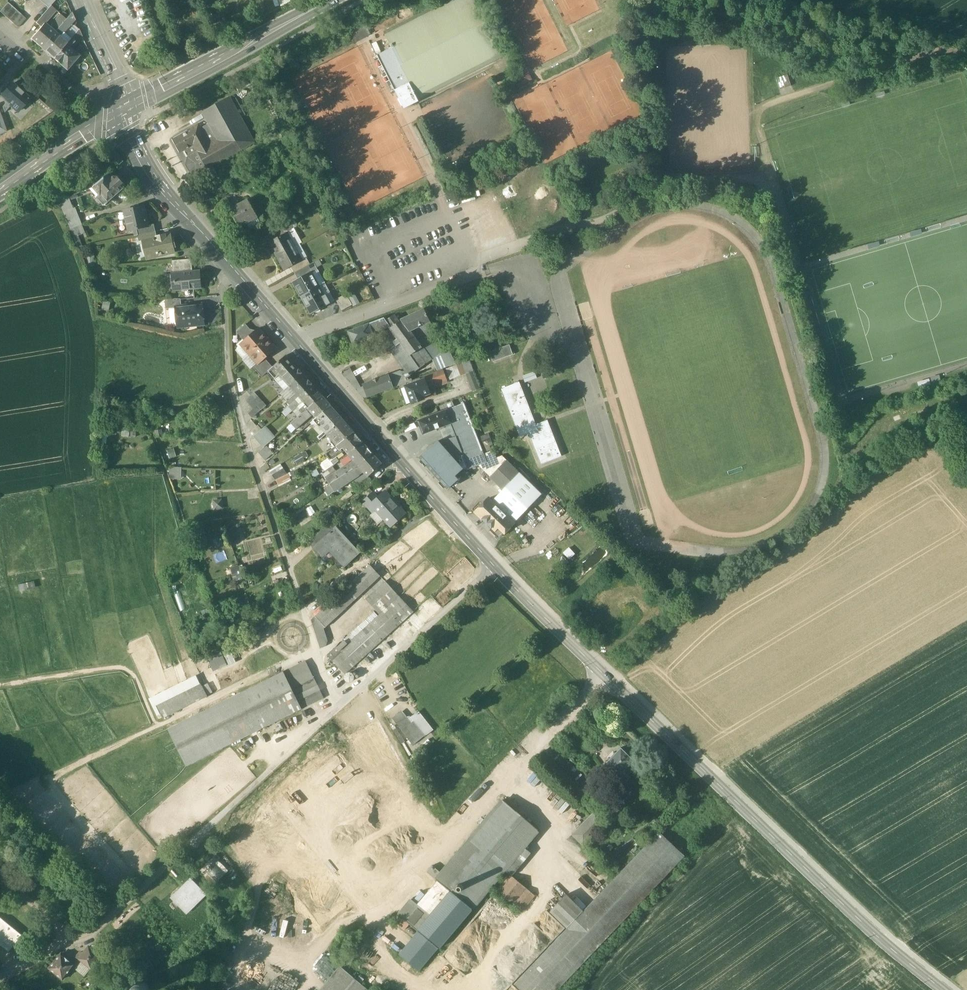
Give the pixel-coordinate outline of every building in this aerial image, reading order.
[(48,8),(51,6),(56,0),(39,0),(48,8)] [(474,0),(447,0),(384,30),(393,49),(378,56),(403,108),(503,60),(474,0)] [(0,12),(4,16),(12,7),(8,3),(0,12)] [(48,9),(36,23),(41,27),(44,24),(56,10),(51,6),(48,8),(48,9)] [(12,7),(4,16),(9,20),(17,11),(12,7)] [(17,11),(9,20),(13,24),(21,15),(17,11)] [(21,15),(13,24),(18,28),(26,19),(21,15)] [(41,48),(66,20),(65,20),(60,15),(52,25),(50,30),(44,24),(41,27),(31,39),(41,48)] [(61,39),(58,37),(60,34),(62,34),(74,21),(69,16),(65,20),(66,20),(41,48),(53,59),(66,43),(67,44),(70,40),(64,35),(61,39)] [(366,38),(371,35),(366,26),(361,28),(366,38)] [(361,40),(366,38),(361,28),(356,31),(361,40)] [(356,43),(361,40),(356,31),(351,33),(356,43)] [(70,40),(67,44),(66,43),(53,59),(66,70),(78,56),(69,48),(74,42),(76,44),(80,39),(75,34),(70,40)] [(780,90),(791,86),(787,75),(777,79),(780,90)] [(19,111),(30,99),(27,96),(18,89),(12,84),(1,97),(7,102),(11,105),(19,111)] [(22,84),(18,89),(27,96),(31,92),(22,84)] [(254,143),(229,98),(203,112),(210,125),(201,130),(208,142),(230,130),(241,150),(254,143)] [(11,105),(7,102),(3,108),(5,113),(11,105)] [(275,129),(271,121),(265,124),(270,132),(275,129)] [(230,130),(208,142),(201,130),(198,125),(172,139),(180,153),(186,150),(194,145),(207,169),(241,150),(230,130)] [(207,169),(194,145),(186,150),(190,157),(188,158),(187,165),(190,172),(197,174),(207,169)] [(110,173),(94,188),(101,195),(99,196),(99,200),(103,204),(106,204),(122,190),(123,190),(125,188),(125,186),(123,183),(122,183),(116,177),(114,178),(110,173)] [(496,187),(489,190),(491,195),(484,198),(486,202),(500,197),(496,187)] [(753,202),(760,194),(756,191),(749,198),(753,202)] [(73,209),(69,197),(60,201),(71,228),(82,224),(75,208),(73,209)] [(226,198),(215,204),(218,210),(229,204),(226,198)] [(248,200),(230,210),(234,217),(229,220),(236,231),(247,225),(246,222),(257,216),(248,200)] [(144,207),(124,212),(128,230),(130,231),(137,229),(148,227),(148,226),(146,217),(145,217),(143,209),(144,208),(144,207)] [(287,223),(275,229),(279,237),(287,233),(286,232),(291,229),(287,223)] [(148,227),(137,229),(138,236),(156,232),(154,225),(148,226),(148,227)] [(296,229),(290,231),(295,245),(300,243),(296,229)] [(156,232),(138,236),(140,242),(143,241),(157,238),(156,232)] [(279,237),(269,243),(277,257),(295,247),(287,233),(279,237)] [(157,238),(143,241),(147,257),(158,255),(159,256),(174,253),(170,235),(157,238)] [(295,247),(277,257),(285,271),(295,265),(302,261),(295,247)] [(307,259),(302,261),(295,265),(298,271),(310,265),(307,259)] [(187,260),(172,261),(173,274),(188,273),(187,260)] [(310,265),(298,271),(302,279),(311,274),(318,270),(314,263),(310,265)] [(326,284),(318,270),(311,274),(319,287),(326,284)] [(188,273),(173,274),(175,291),(201,288),(199,272),(188,273)] [(302,279),(294,283),(302,297),(319,287),(311,274),(302,279)] [(319,287),(302,297),(311,314),(330,304),(326,295),(324,296),(319,287)] [(346,294),(336,300),(342,311),(353,305),(346,294)] [(181,300),(165,299),(166,309),(176,308),(182,307),(181,300)] [(182,307),(176,308),(178,327),(204,325),(202,305),(182,307)] [(425,310),(402,320),(410,331),(430,321),(425,310)] [(410,331),(402,320),(400,322),(395,315),(388,319),(386,321),(389,326),(398,339),(394,342),(397,345),(397,346),(401,343),(407,352),(420,369),(433,359),(441,354),(442,348),(438,337),(430,321),(410,331)] [(377,321),(380,329),(389,326),(386,321),(384,319),(377,321)] [(377,321),(349,332),(353,344),(374,337),(372,333),(380,329),(377,321)] [(254,334),(246,324),(237,332),(244,341),(254,334)] [(244,341),(241,345),(249,355),(267,339),(259,329),(254,334),(244,341)] [(267,339),(249,355),(257,364),(258,364),(265,358),(276,348),(267,339)] [(401,343),(397,346),(397,345),(391,349),(398,359),(407,352),(401,343)] [(510,345),(490,352),(493,362),(496,361),(513,355),(510,345)] [(449,349),(442,353),(441,354),(433,359),(438,371),(456,364),(449,349)] [(407,352),(398,359),(410,376),(420,369),(407,352)] [(273,367),(268,371),(268,372),(275,379),(293,363),(286,355),(273,367)] [(273,367),(265,358),(258,364),(257,364),(253,367),(262,377),(268,372),(268,371),(273,367)] [(293,363),(275,379),(285,390),(303,374),(293,363)] [(466,374),(462,364),(457,366),(461,376),(466,374)] [(457,366),(457,365),(451,367),(456,378),(461,376),(457,366)] [(456,378),(451,367),(446,369),(450,380),(456,378)] [(351,368),(349,368),(341,374),(355,390),(361,388),(351,368)] [(400,371),(388,376),(393,388),(406,383),(402,372),(400,371)] [(444,371),(423,378),(424,380),(425,380),(427,387),(447,380),(444,371)] [(313,385),(303,374),(285,390),(280,394),(290,405),(296,400),(313,385)] [(388,376),(364,385),(365,387),(368,397),(393,388),(388,376)] [(424,380),(406,387),(412,403),(424,399),(423,396),(430,394),(427,387),(425,380),(424,380)] [(536,425),(520,382),(502,389),(520,437),(529,433),(541,464),(562,456),(548,420),(536,425)] [(322,396),(313,385),(296,400),(299,403),(300,405),(304,402),(306,404),(309,408),(322,396)] [(361,388),(355,390),(363,399),(368,397),(365,387),(361,388)] [(255,393),(250,397),(245,402),(253,410),(263,402),(255,393)] [(303,413),(291,424),(292,424),(296,429),(311,415),(310,414),(312,412),(317,417),(330,406),(322,396),(309,408),(303,413)] [(452,401),(454,406),(463,402),(461,397),(452,401)] [(290,405),(288,407),(291,409),(299,403),(296,400),(290,405)] [(266,406),(263,402),(249,414),(253,418),(266,406)] [(306,404),(300,410),(303,413),(309,408),(306,404)] [(484,454),(464,404),(447,410),(452,423),(451,424),(465,461),(484,454)] [(317,417),(314,420),(327,434),(343,420),(330,406),(317,417)] [(447,410),(419,421),(424,434),(451,424),(452,423),(447,410)] [(343,420),(327,434),(337,446),(354,432),(343,420)] [(275,438),(265,427),(255,436),(264,447),(275,438)] [(337,446),(325,455),(329,460),(342,451),(341,450),(344,448),(349,454),(363,443),(354,432),(337,446)] [(485,451),(494,448),(488,433),(479,437),(485,451)] [(463,469),(438,441),(420,458),(448,489),(455,483),(452,479),(463,469)] [(363,443),(349,454),(354,460),(336,472),(340,478),(343,476),(359,466),(372,453),(363,443)] [(168,450),(169,458),(176,457),(175,449),(168,450)] [(493,451),(484,455),(487,462),(496,459),(493,451)] [(372,453),(359,466),(343,476),(348,483),(364,471),(368,477),(382,464),(372,453)] [(484,454),(465,461),(468,470),(480,465),(487,462),(484,455),(484,454)] [(487,462),(480,465),(491,476),(506,460),(502,456),(496,459),(487,462)] [(491,476),(490,478),(503,490),(519,473),(506,460),(491,476)] [(275,480),(287,474),(282,465),(270,471),(275,480)] [(170,479),(182,479),(183,467),(170,466),(170,479)] [(331,467),(322,473),(325,477),(334,471),(331,467)] [(336,472),(326,479),(330,485),(340,478),(336,472)] [(519,473),(503,490),(491,502),(514,523),(542,495),(519,473)] [(290,479),(287,474),(275,480),(278,485),(290,479)] [(340,478),(330,485),(335,492),(348,483),(343,476),(340,478)] [(394,501),(385,492),(378,498),(373,493),(363,502),(373,513),(376,510),(391,527),(405,514),(398,506),(399,505),(399,503),(398,501),(397,501),(397,500),(394,500),(394,501)] [(213,500),(215,510),(224,508),(222,498),(213,500)] [(491,502),(489,499),(475,513),(500,537),(514,523),(491,502)] [(295,516),(301,524),(311,516),(306,509),(295,516)] [(333,522),(310,543),(314,547),(335,528),(336,529),(338,527),(333,522)] [(238,524),(230,526),(233,540),(240,538),(238,524)] [(335,528),(314,547),(323,556),(330,550),(345,566),(359,553),(336,529),(335,528)] [(570,559),(576,553),(570,547),(564,552),(570,559)] [(545,564),(551,571),(555,568),(549,561),(545,564)] [(231,567),(232,573),(241,571),(239,564),(231,567)] [(370,565),(357,578),(367,589),(380,576),(370,565)] [(357,578),(315,617),(326,628),(367,589),(357,578)] [(19,583),(20,590),(37,587),(36,581),(19,583)] [(399,597),(385,582),(366,599),(380,615),(399,597)] [(371,623),(331,659),(345,674),(353,667),(357,664),(394,629),(409,616),(413,612),(399,597),(380,615),(371,623)] [(425,625),(413,612),(409,616),(420,629),(425,625)] [(326,628),(315,617),(311,622),(320,650),(326,648),(327,643),(323,630),(326,628)] [(368,619),(337,648),(336,647),(328,655),(331,659),(371,623),(368,619)] [(394,629),(357,664),(360,667),(397,632),(394,629)] [(208,659),(214,671),(236,662),(230,648),(208,659)] [(318,686),(306,662),(283,673),(295,696),(318,686)] [(360,667),(357,664),(353,667),(364,678),(367,675),(360,667)] [(283,672),(168,730),(186,766),(302,709),(295,696),(283,673),(283,672)] [(200,684),(195,676),(150,698),(158,715),(160,714),(156,706),(175,697),(200,684)] [(200,684),(175,697),(181,710),(207,697),(201,684),(200,684)] [(318,686),(295,696),(302,709),(323,698),(318,686)] [(175,697),(156,706),(160,714),(161,715),(164,714),(165,717),(181,710),(175,697)] [(401,713),(393,719),(397,724),(405,718),(401,713)] [(411,723),(408,719),(399,727),(413,745),(425,736),(414,721),(411,723)] [(621,748),(616,753),(608,760),(609,761),(604,766),(606,768),(604,770),(609,775),(611,772),(623,785),(630,778),(628,776),(632,772),(628,768),(634,761),(621,748)] [(538,776),(530,784),(561,813),(569,805),(538,776)] [(502,800),(441,873),(442,874),(436,881),(437,882),(450,893),(451,893),(431,916),(417,931),(418,932),(438,948),(452,932),(453,932),(538,831),(502,800)] [(335,810),(310,839),(313,842),(337,812),(335,810)] [(606,822),(595,811),(590,816),(602,827),(606,822)] [(342,816),(317,846),(319,848),(344,818),(342,816)] [(602,827),(590,816),(586,821),(597,832),(602,827)] [(586,821),(572,835),(583,846),(597,832),(586,821)] [(602,827),(597,832),(599,834),(610,826),(606,822),(602,827)] [(584,911),(566,894),(550,911),(567,928),(514,984),(521,989),(557,989),(684,856),(659,832),(584,911)] [(432,866),(427,872),(436,881),(442,874),(441,873),(432,866)] [(589,870),(579,879),(589,889),(599,880),(589,870)] [(510,875),(495,893),(522,915),(536,897),(510,875)] [(173,898),(187,912),(204,895),(191,881),(173,898)] [(437,882),(417,905),(431,916),(450,893),(437,882)] [(420,888),(413,898),(419,903),(426,893),(420,888)] [(417,905),(411,900),(398,915),(403,919),(409,924),(417,931),(431,916),(417,905)] [(0,917),(0,945),(9,952),(22,936),(0,917)] [(403,919),(398,925),(405,930),(409,924),(403,919)] [(418,932),(399,955),(419,971),(438,948),(418,932)] [(89,947),(78,959),(90,969),(100,957),(99,956),(101,954),(101,951),(100,949),(99,947),(96,945),(94,945),(91,946),(89,947)] [(74,965),(61,954),(49,969),(62,980),(74,965)] [(340,966),(320,989),(369,989),(340,966)] [(149,989),(148,987),(147,984),(144,982),(141,982),(138,983),(135,984),(133,987),(133,989),(149,989)]
